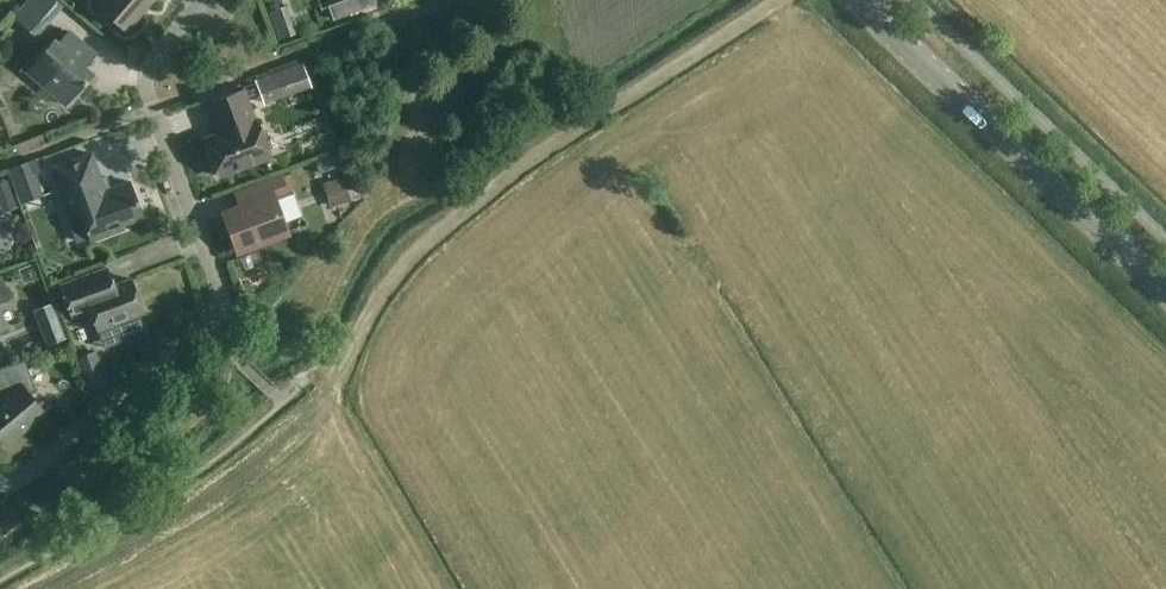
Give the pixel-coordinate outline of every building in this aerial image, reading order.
[(152,0),(104,0),(100,6),(127,29),(152,0)] [(86,66),(96,54),(69,31),(58,43),(54,39),(27,71),(66,104),(93,73),(86,66)] [(303,63),(270,74),(278,98),(312,87),(303,63)] [(219,176),(271,156),(257,120),(255,121),(243,89),(208,102),(215,121),(217,120),(222,133),(205,139),(219,176)] [(122,224),(143,217),(130,181),(109,188),(108,186),(105,188),(92,153),(52,168),(69,214),(80,211),(91,241),(124,229),(122,224)] [(32,160),(8,169),(21,204),(45,195),(32,160)] [(286,233),(273,198),(297,189),(291,173),(284,176),(283,174),(233,192),(239,208),(225,213),(239,250),(286,233)] [(344,177),(323,183),(330,208),(351,202),(344,177)] [(106,268),(60,285),(72,317),(90,310),(97,330),(116,322),(123,340),(145,332),(139,314),(144,312),(132,278),(112,286),(106,268)] [(11,299),(2,275),(0,276),(0,303),(11,299)] [(94,351),(79,357),(92,389),(107,383),(94,351)] [(45,413),(30,395),(36,390),(25,360),(0,370),(0,438),(6,445),(45,413)]
